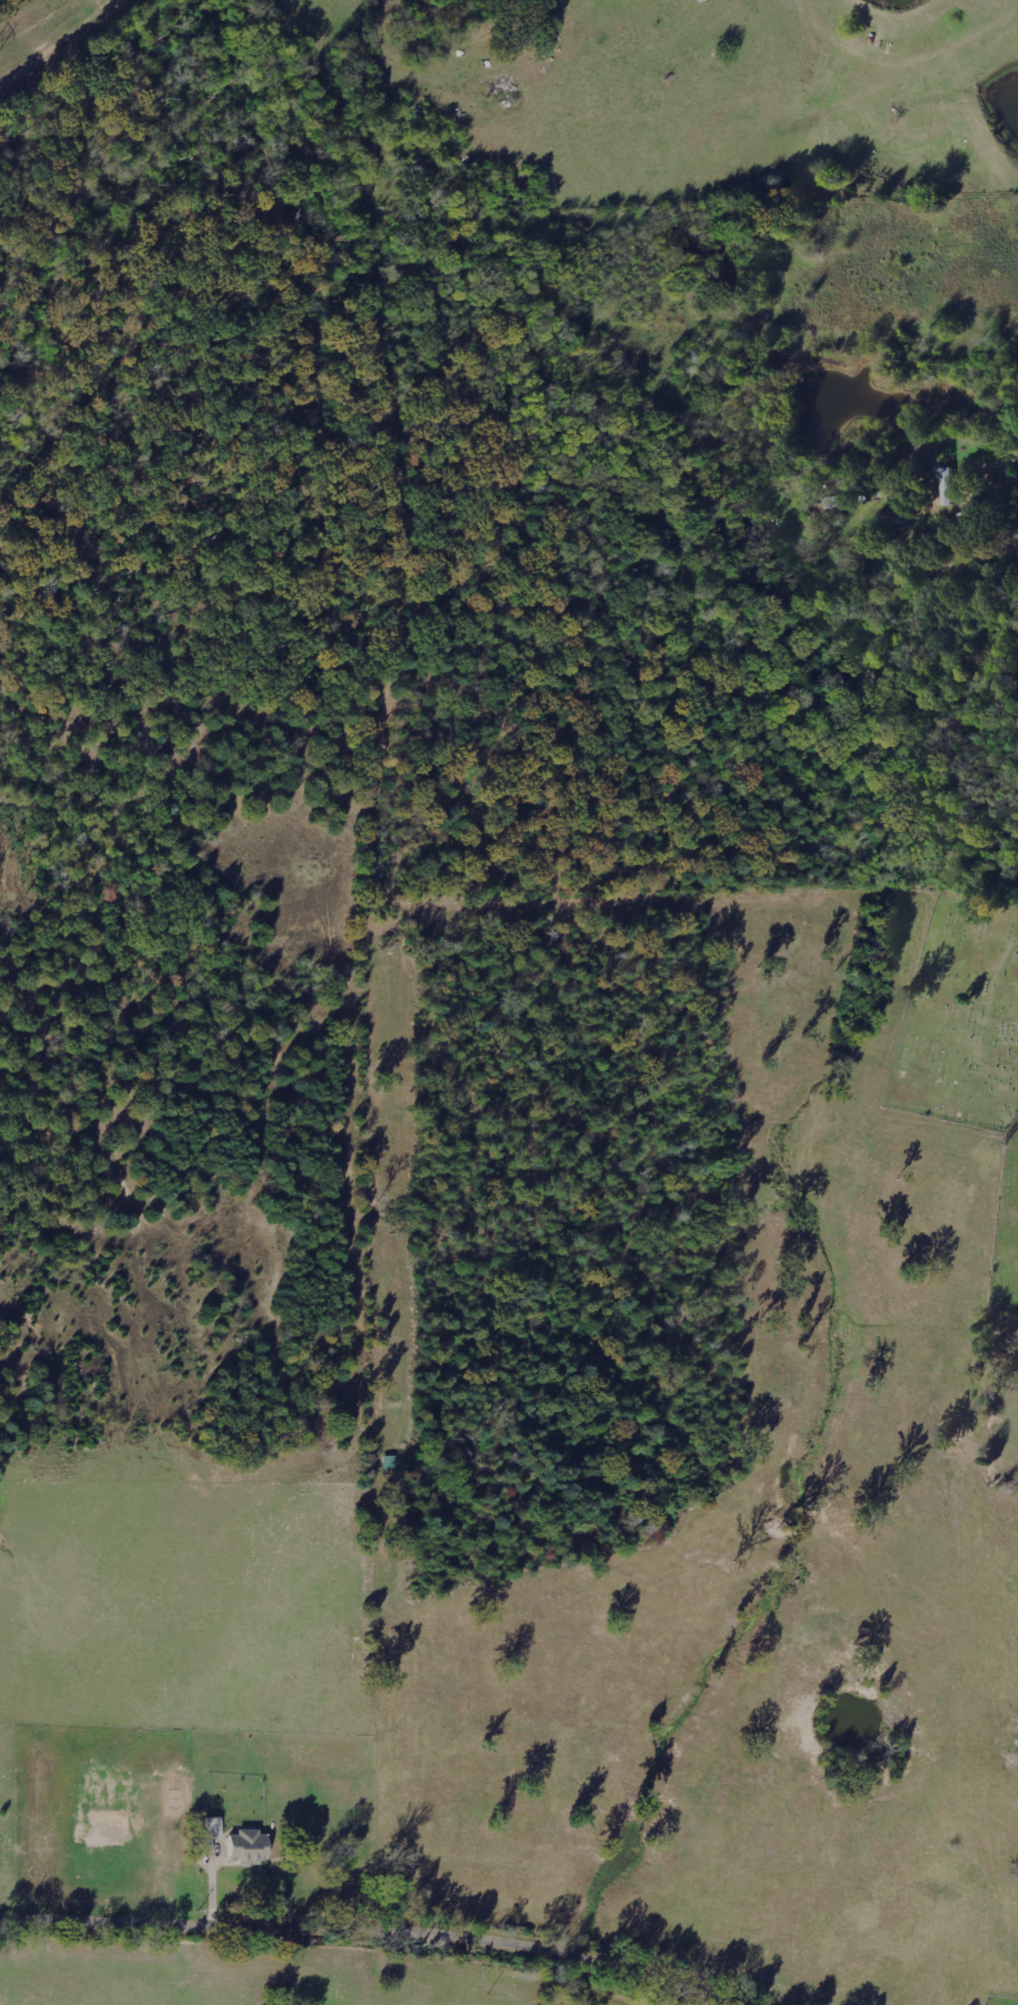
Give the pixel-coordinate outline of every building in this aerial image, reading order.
[(944,468),(945,506),(955,505),(954,468),(944,468)] [(222,1818),(206,1818),(207,1840),(222,1840),(222,1818)] [(229,1836),(230,1863),(268,1862),(267,1835),(260,1836),(259,1830),(238,1831),(238,1836),(229,1836)]
